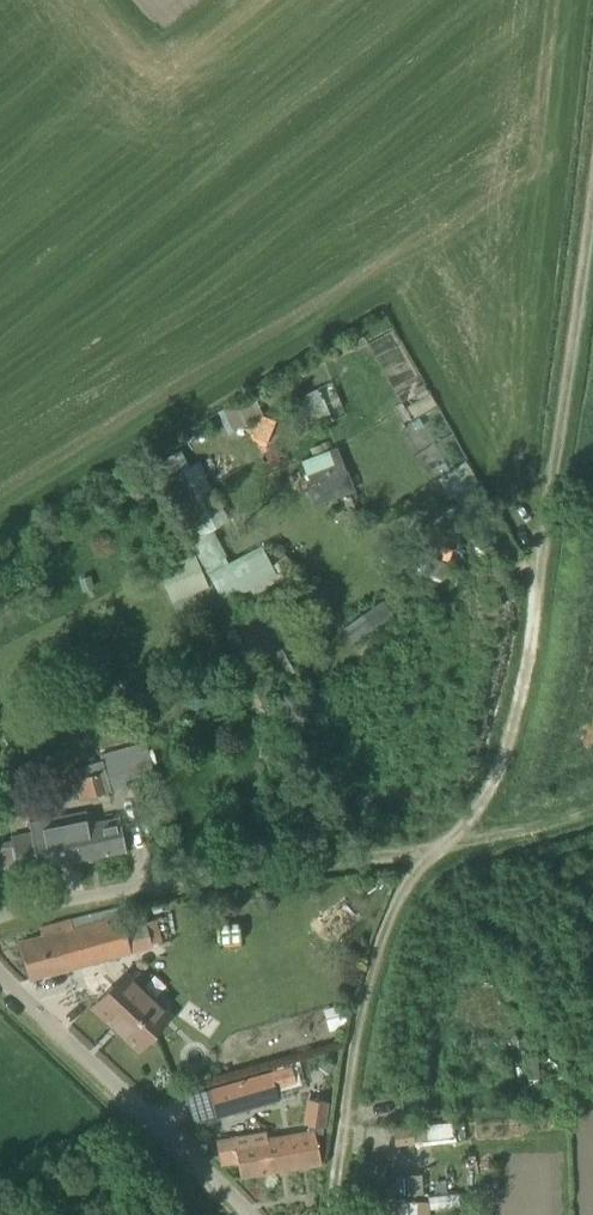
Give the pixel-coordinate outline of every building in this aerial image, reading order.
[(303,430),(332,419),(319,386),(290,398),(303,430)] [(258,402),(238,404),(240,419),(259,416),(258,402)] [(337,447),(300,462),(309,483),(304,485),(311,504),(353,489),(349,478),(346,469),(342,459),(337,447)] [(198,462),(169,478),(200,535),(214,527),(229,519),(198,462)] [(200,535),(188,541),(206,573),(231,559),(214,527),(200,535)] [(194,553),(158,569),(172,601),(202,588),(208,585),(194,553)] [(353,642),(393,623),(384,603),(344,622),(353,642)] [(262,675),(289,660),(260,607),(233,622),(262,675)] [(152,771),(144,740),(98,752),(100,759),(70,767),(78,797),(126,784),(125,779),(152,771)] [(18,872),(125,850),(119,817),(87,823),(85,811),(29,822),(30,832),(11,835),(18,872)] [(19,943),(29,979),(152,945),(151,943),(170,938),(168,930),(158,933),(154,919),(143,922),(140,910),(73,928),(71,919),(40,927),(42,937),(19,943)] [(121,1031),(139,1048),(164,1021),(148,1006),(144,1011),(130,998),(135,994),(120,980),(119,979),(94,1006),(112,1023),(111,1024),(112,1025),(116,1020),(123,1026),(119,1031),(120,1032),(121,1031)] [(341,1004),(324,1008),(329,1029),(346,1025),(341,1004)] [(217,1115),(278,1097),(276,1093),(297,1086),(291,1065),(210,1089),(217,1115)] [(307,1131),(267,1138),(266,1131),(233,1137),(241,1176),(321,1162),(315,1131),(322,1132),(327,1101),(308,1098),(305,1123),(308,1124),(307,1131)] [(395,1144),(414,1142),(414,1146),(455,1141),(453,1120),(411,1125),(411,1128),(393,1130),(395,1144)]
